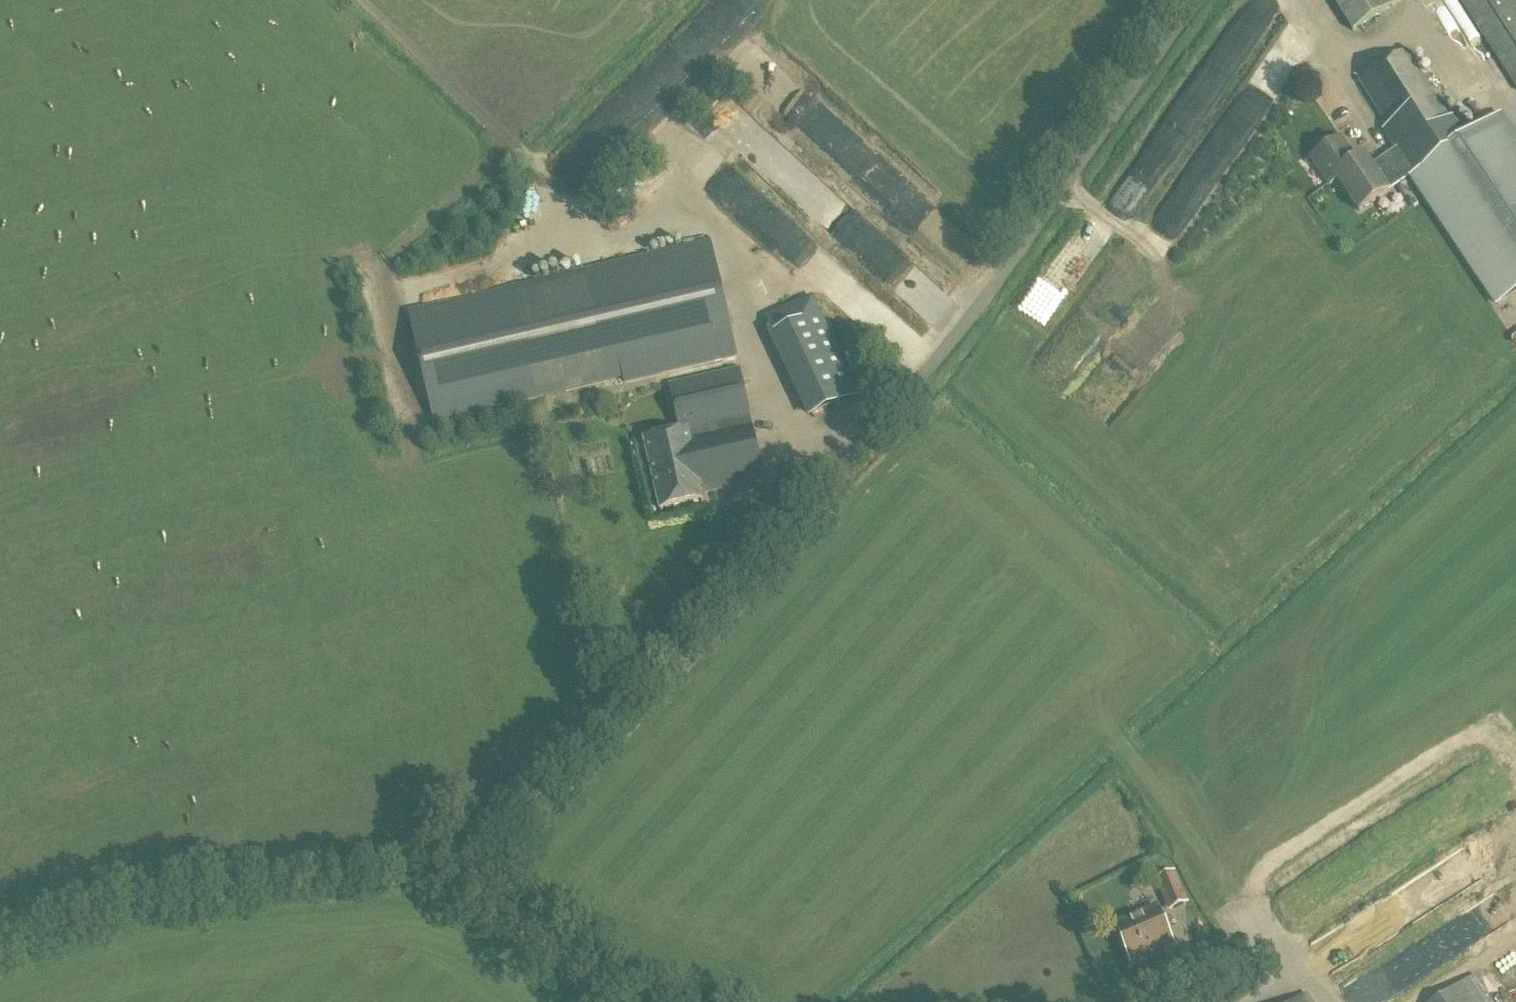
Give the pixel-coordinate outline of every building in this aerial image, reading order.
[(1400,0),(1333,0),(1353,30),(1400,0)] [(1514,0),(1461,0),(1515,86),(1515,3),(1514,0)] [(1439,102),(1407,50),(1359,80),(1388,126),(1384,129),(1397,149),(1371,166),(1364,155),(1356,160),(1341,137),(1311,158),(1330,185),(1338,180),(1359,211),(1388,191),(1388,190),(1408,176),(1495,309),(1515,294),(1515,134),(1500,110),(1464,136),(1452,117),(1450,119),(1439,102)] [(1138,204),(1189,137),(1165,119),(1114,186),(1138,204)] [(902,243),(876,221),(870,228),(838,201),(823,219),(881,268),(902,243)] [(1048,322),(1096,247),(1069,229),(1020,305),(1048,322)] [(433,422),(623,379),(624,384),(737,358),(736,353),(710,241),(407,310),(433,422)] [(521,262),(524,274),(542,269),(539,257),(521,262)] [(812,415),(857,394),(812,296),(766,317),(812,415)] [(661,510),(704,500),(702,493),(763,479),(738,368),(669,385),(682,432),(645,441),(661,510)] [(1169,912),(1189,904),(1175,871),(1155,879),(1169,912)] [(1242,919),(1253,919),(1252,900),(1241,900),(1242,919)] [(1155,951),(1173,943),(1157,906),(1115,924),(1129,956),(1153,945),(1155,951)] [(1475,973),(1454,989),(1433,1001),(1494,1001),(1475,973)] [(1307,993),(1293,1001),(1312,1001),(1307,993)]
